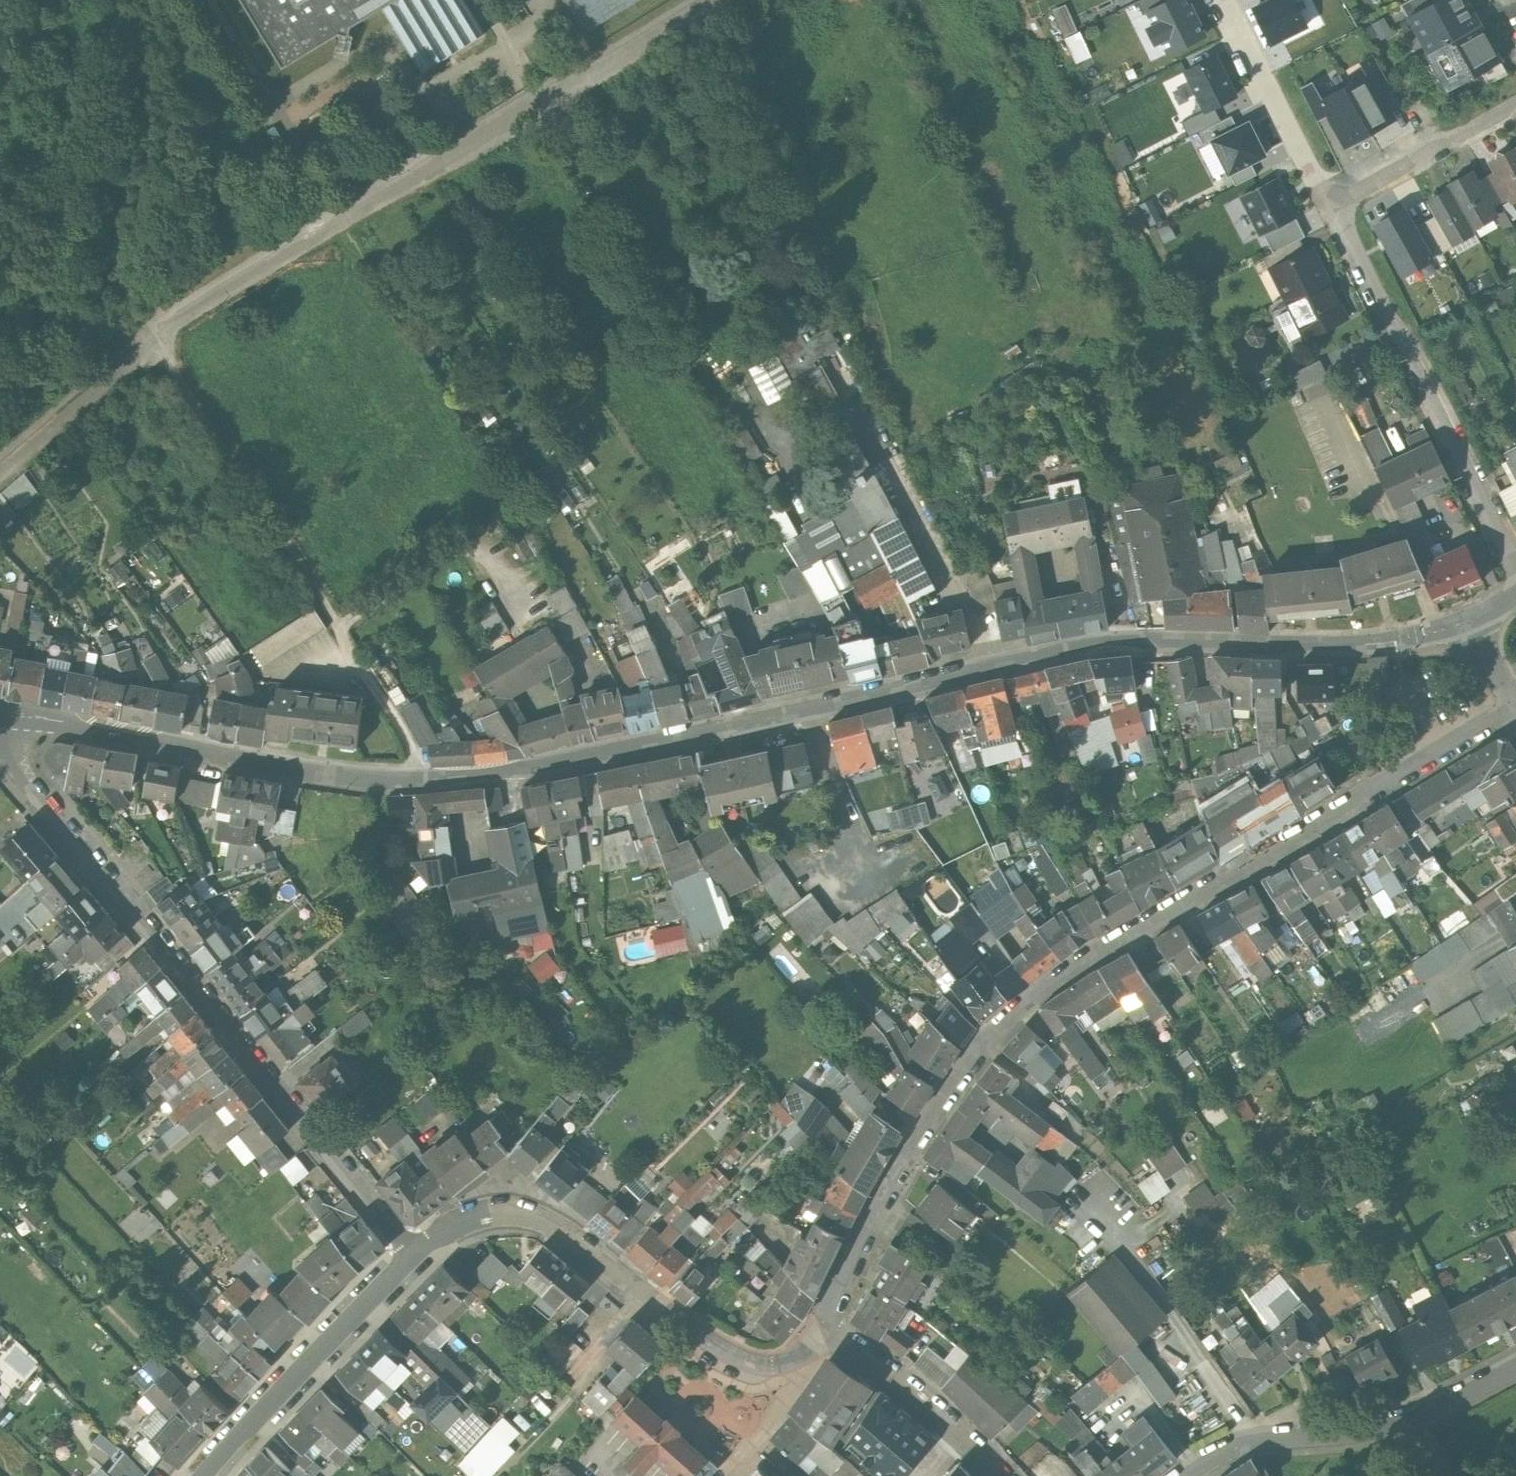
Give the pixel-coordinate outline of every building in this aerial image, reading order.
[(286,68),(343,33),(351,35),(354,27),(385,8),(425,73),(486,36),(464,0),(245,0),(286,68)] [(586,29),(635,0),(569,0),(586,29)] [(1138,2),(1144,15),(1149,12),(1173,0),(1142,0),(1138,2)] [(1149,12),(1156,26),(1148,30),(1156,44),(1163,41),(1170,54),(1206,36),(1187,0),(1173,0),(1149,12)] [(1294,0),(1272,0),(1264,5),(1255,9),(1273,43),(1307,26),(1294,0)] [(1401,5),(1408,18),(1436,2),(1435,0),(1410,0),(1409,1),(1401,5)] [(1408,18),(1409,20),(1412,18),(1431,51),(1427,53),(1428,54),(1480,25),(1466,0),(1440,0),(1436,2),(1408,18)] [(1480,25),(1428,54),(1447,89),(1481,71),(1500,60),(1480,25)] [(1388,81),(1373,55),(1361,62),(1368,75),(1370,74),(1377,87),(1388,81)] [(1216,58),(1187,72),(1207,112),(1215,107),(1236,97),(1216,58)] [(1500,60),(1481,71),(1488,85),(1508,74),(1500,60)] [(1368,75),(1345,87),(1369,129),(1382,122),(1387,124),(1392,121),(1393,116),(1377,87),(1370,74),(1368,75)] [(1322,100),(1312,82),(1301,89),(1317,121),(1327,115),(1320,101),(1322,100)] [(1322,100),(1320,101),(1327,115),(1331,121),(1332,120),(1344,143),(1350,144),(1355,142),(1356,136),(1369,129),(1345,87),(1322,100)] [(1215,107),(1207,112),(1183,124),(1190,137),(1201,131),(1222,121),(1215,107)] [(1222,121),(1201,131),(1207,144),(1213,141),(1238,128),(1232,116),(1222,121)] [(1238,128),(1213,141),(1230,173),(1251,163),(1266,155),(1249,123),(1238,128)] [(1506,155),(1499,153),(1497,160),(1492,162),(1498,172),(1511,195),(1514,200),(1515,199),(1515,149),(1506,155)] [(1251,163),(1230,173),(1236,186),(1257,175),(1251,163)] [(1498,172),(1488,178),(1500,201),(1511,195),(1498,172)] [(1471,174),(1448,187),(1450,190),(1451,190),(1472,228),(1473,228),(1495,216),(1490,207),(1477,184),(1471,174)] [(1488,178),(1477,184),(1490,207),(1500,201),(1488,178)] [(1264,234),(1296,218),(1276,179),(1242,196),(1262,235),(1264,234)] [(1472,228),(1451,190),(1450,190),(1428,203),(1435,216),(1451,244),(1474,231),(1473,228),(1472,228)] [(1414,228),(1404,209),(1376,225),(1404,274),(1432,259),(1414,228)] [(1435,216),(1414,228),(1432,259),(1453,247),(1451,244),(1435,216)] [(1273,253),(1300,240),(1306,237),(1296,218),(1264,234),(1273,253)] [(1300,240),(1273,253),(1279,265),(1306,252),(1300,240)] [(1279,265),(1270,269),(1271,272),(1273,271),(1286,296),(1284,297),(1284,298),(1327,277),(1327,275),(1325,276),(1313,251),(1314,250),(1313,248),(1306,252),(1279,265)] [(1327,277),(1284,298),(1290,310),(1278,316),(1290,341),(1303,335),(1346,314),(1327,277)] [(803,306),(761,327),(778,355),(807,339),(818,334),(803,306)] [(818,334),(807,339),(818,359),(839,347),(828,328),(818,334)] [(778,355),(776,356),(791,382),(817,369),(822,366),(818,359),(807,339),(778,355)] [(776,356),(751,370),(769,404),(795,390),(791,382),(776,356)] [(1320,360),(1285,378),(1293,393),(1327,375),(1320,360)] [(817,369),(791,382),(795,390),(807,413),(821,406),(825,385),(817,369)] [(865,472),(845,436),(825,446),(844,482),(865,472)] [(1376,468),(1394,508),(1414,498),(1451,481),(1432,441),(1376,468)] [(1134,462),(1119,465),(1121,477),(1137,473),(1134,462)] [(1250,464),(1222,478),(1225,484),(1253,469),(1250,464)] [(0,495),(0,516),(4,513),(9,520),(44,493),(28,472),(0,495)] [(930,592),(893,520),(891,521),(865,472),(844,482),(872,532),(873,534),(908,602),(930,592)] [(1177,476),(1124,487),(1134,540),(1124,542),(1121,534),(1112,537),(1126,588),(1138,627),(1149,627),(1167,627),(1165,588),(1185,588),(1186,595),(1205,593),(1201,576),(1205,576),(1204,569),(1200,571),(1186,499),(1177,476)] [(1054,506),(1004,517),(1011,552),(1032,547),(1074,539),(1078,557),(1094,553),(1084,500),(1083,500),(1079,481),(1050,487),(1054,506)] [(1414,498),(1394,508),(1407,538),(1414,553),(1428,547),(1434,544),(1414,498)] [(519,537),(529,557),(546,549),(536,529),(519,537)] [(807,530),(785,544),(799,567),(802,571),(824,558),(807,530)] [(1217,530),(1206,534),(1209,569),(1225,567),(1220,542),(1217,530)] [(872,532),(836,551),(853,584),(866,608),(880,600),(881,604),(891,625),(914,614),(909,604),(908,602),(873,534),(872,532)] [(1343,566),(1263,575),(1265,591),(1268,619),(1352,609),(1351,602),(1425,579),(1419,566),(1414,553),(1407,538),(1342,559),(1343,566)] [(1241,573),(1233,545),(1226,541),(1220,542),(1225,567),(1228,580),(1238,578),(1241,573)] [(1434,560),(1419,566),(1425,579),(1435,602),(1450,595),(1456,596),(1462,593),(1463,590),(1464,589),(1465,590),(1468,589),(1467,587),(1482,580),(1467,545),(1434,560)] [(1032,547),(1011,552),(1019,596),(1025,625),(1047,620),(1043,603),(1032,547)] [(1428,547),(1414,553),(1419,566),(1434,560),(1428,547)] [(1085,596),(1043,603),(1047,620),(1056,618),(1057,618),(1060,636),(1109,627),(1094,553),(1078,557),(1085,596)] [(824,558),(802,571),(812,589),(821,603),(841,593),(842,592),(824,558)] [(1254,559),(1244,562),(1252,587),(1256,592),(1265,591),(1254,559)] [(984,566),(962,576),(972,596),(994,588),(984,566)] [(799,567),(778,577),(790,599),(812,589),(802,571),(799,567)] [(1225,567),(1209,569),(1212,592),(1205,593),(1186,595),(1185,588),(1165,588),(1167,627),(1235,628),(1231,591),(1228,580),(1225,567)] [(745,587),(719,596),(728,617),(752,611),(745,587)] [(1256,592),(1236,595),(1239,630),(1269,632),(1268,619),(1265,591),(1256,592)] [(16,593),(14,605),(7,638),(20,640),(28,595),(16,593)] [(672,593),(663,599),(668,606),(677,600),(672,593)] [(866,643),(856,645),(851,629),(857,625),(841,593),(821,603),(834,625),(838,635),(839,638),(850,674),(853,682),(897,672),(889,640),(866,646),(866,643)] [(1019,596),(996,601),(1003,639),(1027,634),(1028,642),(1060,636),(1057,618),(1056,618),(1047,620),(1025,625),(1019,596)] [(568,657),(557,638),(566,633),(569,640),(589,630),(578,608),(533,635),(551,665),(561,700),(568,698),(573,693),(569,679),(575,677),(573,673),(574,672),(568,657)] [(962,609),(916,620),(921,632),(932,655),(972,645),(963,608),(962,608),(962,609)] [(914,614),(891,625),(897,638),(921,632),(916,620),(914,614)] [(721,621),(718,615),(710,618),(713,624),(692,634),(701,654),(703,659),(717,652),(730,686),(716,691),(722,711),(764,699),(762,695),(746,657),(744,653),(743,654),(728,617),(721,621)] [(304,616),(252,649),(264,668),(317,635),(304,616)] [(646,626),(629,633),(631,639),(637,654),(654,647),(646,626)] [(112,641),(104,628),(99,632),(101,635),(98,637),(106,654),(117,652),(116,648),(112,641)] [(825,635),(813,638),(812,631),(793,635),(805,685),(850,674),(839,638),(838,635),(826,638),(825,635)] [(897,638),(889,640),(897,672),(936,663),(932,655),(921,632),(897,638)] [(34,663),(22,661),(23,655),(29,651),(30,642),(20,640),(17,660),(10,696),(42,702),(48,669),(48,668),(54,636),(43,633),(41,641),(38,641),(34,663)] [(692,634),(677,639),(692,681),(698,696),(708,693),(704,682),(692,658),(701,654),(692,634)] [(533,635),(474,670),(489,695),(492,700),(504,693),(551,665),(533,635)] [(776,647),(761,650),(762,653),(746,657),(762,695),(805,685),(793,635),(774,640),(776,647)] [(631,639),(612,647),(629,687),(640,682),(644,692),(653,690),(637,654),(631,639)] [(61,671),(48,668),(48,669),(42,702),(65,707),(70,673),(72,663),(75,649),(68,647),(69,642),(64,641),(59,662),(61,671)] [(10,696),(17,660),(12,659),(14,649),(0,646),(0,694),(10,696)] [(682,685),(672,687),(654,647),(637,654),(653,690),(661,724),(690,718),(704,715),(698,696),(692,681),(682,685)] [(89,652),(75,649),(72,663),(87,666),(89,652)] [(131,649),(117,652),(121,667),(135,664),(131,649)] [(114,682),(93,678),(88,711),(121,718),(127,684),(126,684),(121,667),(117,652),(106,654),(104,654),(108,670),(111,669),(114,682)] [(172,684),(156,654),(144,661),(160,691),(171,693),(172,684)] [(234,655),(206,666),(211,680),(233,673),(244,669),(238,660),(236,661),(234,656),(235,655),(234,655)] [(1131,656),(1090,660),(1095,675),(1104,675),(1110,703),(1112,713),(1125,709),(1123,697),(1121,690),(1136,688),(1135,684),(1141,684),(1139,669),(1133,670),(1131,656)] [(1197,690),(1190,657),(1167,661),(1178,717),(1209,710),(1205,689),(1197,690)] [(1230,657),(1211,657),(1212,667),(1207,667),(1208,679),(1213,679),(1214,687),(1205,689),(1209,710),(1212,730),(1223,728),(1220,708),(1231,706),(1231,705),(1229,689),(1230,657)] [(1252,659),(1230,657),(1229,689),(1231,705),(1253,706),(1254,705),(1252,659)] [(1385,657),(1369,659),(1371,682),(1387,680),(1385,657)] [(1281,659),(1252,659),(1254,705),(1253,706),(1260,753),(1270,750),(1272,749),(1269,729),(1275,728),(1274,719),(1273,692),(1281,692),(1281,659)] [(1090,660),(1045,670),(1052,687),(1053,689),(1060,709),(1068,732),(1091,724),(1076,681),(1093,676),(1095,675),(1090,660)] [(140,680),(135,664),(121,667),(126,684),(127,684),(121,718),(154,724),(160,691),(138,687),(140,680)] [(1333,664),(1298,665),(1299,700),(1326,699),(1326,709),(1334,709),(1334,699),(1333,664)] [(411,699),(390,666),(376,676),(397,707),(411,699)] [(257,706),(248,676),(245,669),(244,669),(233,673),(243,704),(237,741),(265,745),(267,737),(266,737),(267,734),(271,709),(270,708),(257,706)] [(1045,670),(1017,676),(1021,695),(1029,721),(1048,716),(1047,714),(1060,709),(1053,689),(1052,687),(1045,670)] [(93,678),(70,673),(65,707),(88,711),(93,678)] [(233,673),(211,680),(213,686),(219,684),(221,690),(227,692),(230,701),(243,704),(233,673)] [(1110,703),(1104,675),(1095,675),(1093,676),(1097,688),(1095,688),(1106,718),(1113,716),(1112,713),(1110,703)] [(1002,680),(963,689),(973,721),(980,746),(985,763),(1020,755),(1006,699),(1002,680)] [(278,687),(276,702),(271,701),(270,708),(271,709),(267,734),(291,737),(296,689),(278,687)] [(364,697),(296,689),(291,737),(290,740),(292,740),(292,737),(357,745),(356,748),(358,748),(364,697)] [(619,689),(582,696),(585,704),(595,737),(631,729),(623,696),(619,689)] [(963,689),(927,698),(940,729),(961,724),(973,721),(963,689)] [(644,692),(623,696),(631,729),(631,730),(661,724),(653,690),(644,692)] [(171,693),(160,691),(154,724),(183,730),(185,722),(189,697),(171,693)] [(708,693),(698,696),(704,715),(722,711),(716,691),(708,693)] [(565,716),(531,727),(521,711),(516,714),(504,693),(492,700),(498,710),(526,755),(556,746),(574,743),(565,716)] [(1138,705),(1135,694),(1123,697),(1125,709),(1138,705)] [(489,695),(484,698),(482,695),(478,697),(488,715),(498,710),(492,700),(489,695)] [(205,708),(196,696),(189,697),(185,722),(201,725),(205,708)] [(439,698),(429,704),(439,720),(439,721),(446,717),(450,715),(439,698)] [(585,704),(570,707),(568,698),(561,700),(563,709),(565,716),(574,743),(595,738),(595,737),(585,704)] [(230,701),(225,704),(215,705),(210,735),(237,741),(243,704),(230,701)] [(430,725),(417,702),(400,711),(408,723),(422,746),(429,746),(432,764),(477,762),(472,742),(461,742),(460,737),(456,731),(446,717),(439,721),(439,720),(430,725)] [(1125,709),(1112,713),(1113,716),(1119,740),(1145,733),(1140,712),(1138,705),(1125,709)] [(892,707),(829,723),(842,772),(844,777),(846,776),(844,772),(859,767),(860,772),(861,772),(860,767),(874,763),(876,768),(877,768),(869,739),(885,735),(892,765),(905,762),(896,725),(897,725),(892,707)] [(1060,709),(1047,714),(1048,716),(1056,737),(1062,735),(1071,755),(1078,753),(1068,732),(1060,709)] [(1151,709),(1140,712),(1145,733),(1156,730),(1151,709)] [(488,715),(484,717),(494,739),(495,740),(504,738),(509,758),(526,755),(498,710),(488,715)] [(1310,715),(1299,721),(1311,742),(1322,736),(1310,715)] [(929,718),(919,720),(918,716),(906,719),(907,723),(897,725),(896,725),(905,762),(946,751),(929,718)] [(980,746),(973,721),(961,724),(967,743),(962,745),(964,750),(980,746)] [(1091,724),(1068,732),(1078,753),(1087,775),(1105,768),(1117,764),(1110,741),(1097,745),(1091,724)] [(494,739),(480,741),(465,725),(456,731),(460,737),(461,742),(472,742),(477,762),(509,758),(504,738),(495,740),(494,739)] [(1467,757),(1482,782),(1515,760),(1515,755),(1506,739),(1499,738),(1467,757)] [(111,749),(76,742),(75,747),(71,762),(65,789),(83,793),(87,778),(103,781),(104,780),(111,749)] [(46,758),(47,764),(58,778),(60,777),(66,761),(71,762),(75,747),(60,743),(55,745),(50,748),(47,753),(46,758)] [(806,748),(788,752),(787,748),(768,752),(777,789),(796,784),(797,789),(815,785),(806,748)] [(138,754),(111,749),(104,780),(133,786),(138,754)] [(768,750),(702,764),(707,785),(710,800),(712,811),(734,806),(733,801),(753,797),(754,801),(778,796),(774,777),(774,778),(768,752),(768,750)] [(1270,750),(1260,753),(1261,755),(1211,775),(1191,780),(1198,799),(1201,808),(1250,780),(1259,795),(1284,779),(1283,779),(1270,750)] [(699,752),(670,758),(677,791),(694,787),(694,789),(697,803),(710,800),(706,785),(707,785),(702,764),(699,752)] [(1319,757),(1283,779),(1284,779),(1299,811),(1336,788),(1319,757)] [(1467,757),(1403,796),(1422,820),(1443,807),(1464,794),(1479,784),(1482,782),(1467,757)] [(670,758),(636,765),(644,797),(643,798),(650,821),(652,826),(666,821),(655,795),(677,791),(670,758)] [(1479,784),(1497,812),(1515,799),(1515,760),(1482,782),(1479,784)] [(181,768),(150,762),(144,795),(175,801),(180,777),(181,768)] [(636,765),(612,770),(619,802),(632,800),(640,824),(650,821),(643,798),(644,797),(636,765)] [(612,770),(598,772),(603,806),(619,802),(612,770)] [(598,772),(586,775),(587,795),(589,808),(603,806),(598,772)] [(253,779),(224,774),(218,807),(223,808),(217,839),(230,842),(241,844),(253,779)] [(579,776),(551,782),(560,819),(563,848),(573,847),(573,851),(578,850),(574,816),(582,814),(579,803),(583,802),(582,796),(583,796),(579,776)] [(217,784),(180,777),(175,801),(213,808),(217,784)] [(1190,777),(1168,782),(1174,804),(1198,799),(1191,780),(1190,777)] [(282,785),(253,779),(241,844),(254,846),(254,843),(259,818),(266,819),(265,823),(273,825),(275,825),(278,808),(282,785)] [(1250,780),(1201,808),(1206,821),(1220,859),(1299,811),(1284,779),(1259,795),(1250,780)] [(551,782),(524,788),(532,824),(547,821),(551,850),(563,848),(560,819),(551,782)] [(525,821),(505,826),(498,788),(485,789),(487,805),(486,805),(501,870),(534,862),(525,821)] [(485,789),(446,793),(447,809),(486,805),(487,805),(485,789)] [(120,792),(110,799),(121,813),(125,811),(123,807),(128,804),(120,792)] [(447,809),(446,793),(415,796),(418,819),(419,829),(448,827),(447,809)] [(1464,794),(1443,807),(1446,812),(1467,798),(1464,794)] [(0,801),(0,819),(1,821),(17,808),(6,796),(0,801)] [(415,796),(388,797),(391,824),(418,819),(415,796)] [(1422,820),(1403,796),(1392,803),(1418,835),(1430,850),(1440,843),(1422,820)] [(710,800),(697,803),(701,817),(704,821),(707,834),(716,829),(712,811),(710,800)] [(1388,805),(1363,820),(1393,867),(1402,882),(1416,873),(1406,858),(1405,858),(1404,858),(1399,849),(1393,845),(1407,837),(1388,805)] [(297,811),(278,808),(275,825),(273,825),(272,831),(292,835),(297,811)] [(1059,814),(1046,818),(1053,839),(1066,834),(1059,814)] [(1508,824),(1502,815),(1488,823),(1504,849),(1515,842),(1515,819),(1508,824)] [(1393,867),(1363,820),(1335,837),(1355,869),(1374,857),(1377,862),(1375,866),(1380,874),(1393,867)] [(652,826),(650,821),(640,824),(647,847),(657,843),(652,826)] [(678,847),(666,821),(652,826),(657,843),(658,844),(671,884),(693,874),(678,847)] [(1157,850),(1143,821),(1131,827),(1145,856),(1157,850)] [(1157,850),(1175,886),(1220,859),(1206,821),(1157,850)] [(30,823),(1,848),(29,880),(57,854),(30,823)] [(707,834),(693,842),(692,841),(691,842),(707,873),(742,853),(734,843),(723,825),(707,834)] [(1032,826),(1020,830),(1027,848),(1038,844),(1032,826)] [(448,827),(419,829),(424,861),(439,859),(453,855),(448,827)] [(610,868),(640,863),(634,829),(604,833),(610,868)] [(801,899),(762,842),(760,843),(753,832),(734,843),(742,853),(776,904),(808,945),(827,928),(831,924),(809,894),(801,899)] [(1430,850),(1418,835),(1408,841),(1422,862),(1421,862),(1430,875),(1441,868),(1434,855),(1430,850)] [(1335,837),(1310,852),(1337,894),(1345,889),(1338,878),(1355,869),(1335,837)] [(164,878),(136,841),(119,855),(147,891),(148,890),(164,878)] [(241,844),(230,842),(225,870),(237,867),(241,844)] [(693,874),(671,884),(681,913),(686,937),(688,943),(733,924),(708,874),(707,873),(691,842),(678,847),(693,874)] [(254,846),(241,844),(237,867),(266,860),(277,858),(276,851),(266,853),(259,844),(254,843),(254,846)] [(1038,844),(1027,848),(1057,895),(1069,887),(1041,843),(1038,844)] [(563,848),(551,850),(555,871),(566,869),(563,848)] [(1027,849),(998,861),(1004,874),(1010,885),(1039,867),(1027,849)] [(1122,866),(1130,886),(1139,908),(1175,886),(1157,850),(1145,856),(1126,864),(1122,866)] [(1337,894),(1310,852),(1290,863),(1310,896),(1322,889),(1328,899),(1337,894)] [(1075,859),(1071,853),(1064,858),(1072,872),(1068,874),(1087,904),(1097,898),(1093,891),(1075,859)] [(86,888),(57,854),(29,880),(47,901),(58,914),(86,888)] [(453,855),(439,859),(442,883),(448,882),(448,881),(456,879),(453,855)] [(1090,867),(1087,868),(1081,856),(1075,859),(1093,891),(1101,887),(1090,867)] [(456,879),(448,881),(448,882),(455,916),(542,898),(534,862),(501,870),(456,879)] [(1327,950),(1296,904),(1310,896),(1290,863),(1262,880),(1315,958),(1327,950)] [(1402,882),(1393,867),(1380,874),(1399,905),(1412,899),(1402,882)] [(1003,874),(975,893),(969,884),(963,889),(982,915),(981,915),(995,935),(1016,921),(1026,912),(1013,891),(1003,874)] [(1493,890),(1503,903),(1507,901),(1515,893),(1515,874),(1493,890)] [(164,878),(148,890),(156,900),(158,898),(175,885),(174,884),(167,876),(164,878)] [(175,885),(158,898),(161,902),(158,904),(174,925),(203,901),(188,881),(180,887),(176,882),(174,884),(175,885)] [(1117,895),(1110,882),(1101,887),(1093,891),(1097,898),(1112,924),(1139,908),(1130,886),(1117,895)] [(1041,909),(1023,884),(1013,891),(1026,912),(1027,912),(1028,912),(1030,916),(1038,910),(1039,911),(1041,909)] [(1253,885),(1225,900),(1259,951),(1275,940),(1260,918),(1268,913),(1253,885)] [(397,887),(379,901),(398,925),(415,911),(397,887)] [(1364,913),(1348,887),(1345,889),(1337,894),(1347,911),(1352,920),(1364,913)] [(86,888),(58,914),(75,932),(68,937),(64,933),(42,950),(53,963),(59,958),(109,914),(86,888)] [(1382,888),(1371,895),(1380,910),(1392,903),(1382,888)] [(228,890),(216,895),(223,903),(232,897),(228,890)] [(897,890),(848,923),(844,917),(832,925),(831,924),(827,928),(856,954),(909,907),(900,893),(897,890)] [(1328,899),(1324,902),(1337,923),(1343,920),(1340,915),(1347,911),(1337,894),(1328,899)] [(1380,910),(1371,895),(1364,899),(1374,914),(1380,910)] [(542,898),(455,916),(476,943),(549,927),(542,898)] [(1087,904),(1081,908),(1097,933),(1112,924),(1097,898),(1087,904)] [(1225,900),(1199,914),(1215,941),(1219,945),(1223,942),(1221,939),(1234,932),(1232,939),(1251,966),(1264,958),(1259,951),(1225,900)] [(0,935),(0,953),(6,960),(58,914),(47,901),(16,928),(13,924),(0,935)] [(203,901),(174,925),(188,943),(218,919),(203,901)] [(1409,965),(1421,983),(1499,930),(1508,948),(1515,944),(1515,916),(1507,901),(1503,903),(1409,965)] [(1039,911),(1038,910),(1030,916),(1039,930),(1061,958),(1085,940),(1097,933),(1081,908),(1068,916),(1065,912),(1061,915),(1059,912),(1054,915),(1056,918),(1046,925),(1045,920),(1039,911)] [(9,920),(0,910),(0,927),(9,920)] [(430,930),(415,911),(398,925),(413,944),(430,930)] [(1026,939),(1032,946),(1022,952),(1027,958),(1017,966),(1028,982),(1061,958),(1039,930),(1030,916),(1028,912),(1027,912),(1026,912),(1016,921),(1026,939)] [(109,914),(59,958),(67,966),(85,951),(94,961),(107,950),(126,934),(109,914)] [(218,919),(188,943),(210,972),(235,952),(255,934),(248,926),(237,935),(235,932),(225,940),(216,928),(222,924),(218,919)] [(683,924),(676,925),(680,939),(686,937),(683,924)] [(1201,956),(1180,924),(1155,938),(1178,974),(1191,965),(1189,963),(1201,956)] [(281,944),(273,933),(266,939),(275,950),(281,944)] [(126,934),(107,950),(117,962),(136,946),(126,934)] [(235,952),(210,972),(225,991),(275,950),(266,939),(256,948),(255,953),(243,963),(235,952)] [(299,963),(283,943),(281,944),(275,950),(283,960),(281,961),(289,971),(299,963)] [(964,943),(942,959),(945,963),(957,980),(979,962),(964,943)] [(143,946),(119,967),(127,975),(87,1009),(99,1023),(108,1015),(161,968),(143,946)] [(275,950),(225,991),(240,1010),(265,990),(273,984),(265,974),(281,961),(283,960),(275,950)] [(545,983),(564,967),(550,950),(531,965),(545,983)] [(1128,952),(1099,968),(1123,1004),(1135,1023),(1151,1013),(1155,1019),(1167,1010),(1146,981),(1128,952)] [(1508,990),(1490,960),(1472,972),(1485,992),(1488,991),(1501,1013),(1515,1003),(1515,985),(1508,990)] [(957,980),(952,984),(953,985),(968,1004),(997,986),(1007,998),(1028,982),(1017,966),(1004,975),(1003,974),(994,981),(979,962),(957,980)] [(945,963),(935,972),(949,989),(953,985),(952,984),(957,980),(945,963)] [(161,968),(108,1015),(115,1023),(138,1002),(139,1003),(145,998),(159,1014),(182,994),(182,993),(161,968)] [(1099,968),(1070,986),(1082,1005),(1094,1022),(1123,1004),(1099,968)] [(278,986),(268,994),(265,990),(240,1010),(260,1037),(307,1001),(328,984),(317,969),(285,994),(278,986)] [(997,986),(968,1004),(980,1020),(1007,998),(997,986)] [(1070,986),(1059,994),(1040,1008),(1058,1032),(1076,1019),(1071,1012),(1082,1005),(1070,986)] [(159,1014),(147,1025),(155,1034),(166,1025),(174,1034),(197,1013),(182,994),(159,1014)] [(307,1001),(260,1037),(283,1065),(313,1042),(300,1024),(316,1012),(307,1001)] [(942,1016),(925,1002),(922,1005),(918,1001),(914,1006),(931,1021),(935,1024),(942,1016)] [(976,1025),(953,1002),(942,1016),(935,1024),(959,1046),(960,1047),(976,1025)] [(363,1009),(341,1026),(350,1039),(372,1022),(363,1009)] [(174,1034),(171,1036),(180,1047),(171,1052),(150,1069),(159,1078),(166,1072),(185,1055),(213,1033),(197,1013),(174,1034)] [(108,1015),(99,1023),(106,1031),(115,1023),(108,1015)] [(931,1021),(910,1053),(942,1074),(959,1046),(935,1024),(931,1021)] [(1044,1040),(1026,1024),(1004,1049),(1027,1066),(1035,1053),(1044,1040)] [(155,1034),(147,1025),(136,1035),(144,1044),(155,1034)] [(895,1025),(884,1032),(886,1036),(896,1053),(907,1046),(895,1025)] [(213,1033),(185,1055),(166,1072),(174,1081),(187,1069),(191,1064),(200,1075),(229,1052),(213,1033)] [(886,1036),(872,1047),(899,1078),(905,1069),(896,1053),(886,1036)] [(201,1091),(170,1115),(178,1125),(182,1121),(244,1072),(229,1052),(200,1075),(210,1087),(201,1091)] [(1052,1072),(1035,1053),(1027,1066),(1039,1079),(1041,1081),(1052,1072)] [(333,1055),(322,1064),(321,1063),(308,1073),(309,1074),(299,1083),(321,1110),(351,1086),(343,1075),(347,1072),(333,1055)] [(1020,1081),(994,1062),(978,1083),(995,1096),(1001,1088),(1009,1094),(1020,1081)] [(933,1088),(905,1069),(899,1078),(889,1095),(917,1113),(933,1088)] [(590,1078),(580,1070),(574,1077),(584,1085),(590,1078)] [(1052,1072),(1041,1081),(1048,1089),(1067,1075),(1063,1071),(1057,1076),(1052,1072)] [(159,1078),(146,1089),(154,1099),(174,1081),(166,1072),(159,1078)] [(244,1072),(182,1121),(190,1132),(228,1102),(239,1116),(263,1096),(244,1072)] [(847,1072),(834,1087),(841,1094),(854,1081),(847,1072)] [(574,1077),(559,1096),(568,1104),(584,1085),(574,1077)] [(878,1091),(865,1077),(856,1084),(871,1102),(878,1091)] [(1041,1081),(1039,1079),(1035,1082),(1043,1093),(1048,1089),(1041,1081)] [(856,1084),(854,1081),(841,1094),(861,1117),(850,1135),(856,1139),(847,1154),(877,1175),(901,1134),(871,1113),(875,1107),(871,1102),(856,1084)] [(648,1094),(637,1083),(629,1091),(640,1102),(648,1094)] [(995,1096),(978,1083),(959,1108),(977,1122),(981,1117),(988,1107),(1000,1115),(1013,1098),(1009,1094),(1001,1088),(995,1096)] [(440,1084),(409,1109),(422,1125),(451,1102),(440,1084)] [(877,1175),(847,1154),(820,1126),(830,1111),(817,1098),(807,1091),(791,1116),(799,1124),(840,1167),(838,1170),(841,1173),(866,1193),(877,1175)] [(263,1096),(239,1116),(247,1125),(239,1132),(257,1154),(258,1155),(275,1142),(290,1129),(263,1096)] [(559,1096),(509,1155),(530,1173),(554,1144),(542,1134),(546,1132),(569,1105),(568,1104),(559,1096)] [(1050,1125),(1013,1098),(1000,1115),(1037,1143),(1050,1125)] [(168,1101),(163,1106),(168,1112),(173,1108),(168,1101)] [(1065,1111),(1053,1101),(1047,1108),(1060,1118),(1065,1111)] [(1000,1115),(988,1107),(981,1117),(993,1126),(1000,1115)] [(959,1108),(935,1140),(924,1157),(939,1168),(948,1173),(962,1184),(972,1168),(977,1172),(992,1154),(967,1135),(977,1122),(959,1108)] [(502,1111),(465,1141),(486,1168),(506,1153),(506,1151),(496,1137),(513,1124),(502,1111)] [(178,1125),(163,1136),(171,1147),(190,1132),(182,1121),(178,1125)] [(1050,1125),(1037,1143),(1038,1144),(1043,1147),(1056,1129),(1050,1125)] [(1056,1129),(1043,1147),(1050,1152),(1064,1134),(1056,1129)] [(440,1147),(438,1143),(424,1155),(434,1168),(454,1194),(486,1168),(458,1133),(440,1147)] [(424,1155),(408,1134),(391,1147),(403,1163),(406,1161),(420,1179),(434,1168),(424,1155)] [(1065,1138),(1054,1151),(1061,1157),(1072,1144),(1065,1138)] [(289,1160),(275,1142),(258,1155),(257,1154),(255,1156),(271,1175),(289,1160)] [(1038,1144),(1016,1173),(1052,1200),(1073,1177),(1050,1152),(1043,1147),(1038,1144)] [(1183,1157),(1181,1157),(1179,1144),(1166,1146),(1167,1151),(1160,1152),(1167,1183),(1188,1179),(1183,1157)] [(565,1145),(537,1179),(561,1198),(578,1182),(589,1171),(576,1161),(580,1157),(565,1145)] [(1016,1173),(992,1154),(977,1172),(1044,1224),(1059,1207),(1059,1206),(1052,1200),(1016,1173)] [(403,1163),(378,1183),(409,1222),(410,1223),(413,1224),(417,1223),(454,1194),(434,1168),(420,1179),(406,1161),(403,1163)] [(645,1163),(611,1199),(620,1206),(627,1199),(627,1198),(650,1174),(646,1170),(649,1166),(645,1163)] [(1155,1202),(1175,1188),(1160,1169),(1141,1183),(1155,1202)] [(866,1193),(841,1173),(828,1198),(856,1213),(857,1212),(866,1193)] [(962,1184),(948,1173),(940,1182),(974,1212),(983,1202),(962,1184)] [(823,1189),(804,1180),(802,1184),(806,1186),(803,1192),(814,1197),(818,1199),(823,1189)] [(578,1182),(561,1198),(590,1222),(606,1204),(578,1182)] [(974,1212),(940,1182),(917,1209),(951,1239),(974,1212)] [(814,1197),(803,1192),(795,1208),(806,1213),(809,1208),(814,1197)] [(764,1209),(745,1197),(731,1210),(747,1228),(748,1228),(764,1209)] [(826,1203),(818,1199),(814,1197),(809,1208),(820,1213),(815,1221),(809,1234),(838,1249),(845,1236),(857,1213),(857,1212),(856,1213),(828,1198),(826,1203)] [(620,1206),(611,1199),(606,1204),(590,1222),(611,1239),(631,1215),(620,1206)] [(1059,1207),(1044,1224),(1052,1230),(1066,1214),(1059,1207)] [(341,1223),(332,1211),(326,1216),(323,1212),(318,1216),(334,1237),(336,1239),(345,1232),(339,1225),(341,1223)] [(910,1212),(892,1241),(910,1253),(929,1224),(910,1212)] [(650,1227),(628,1253),(648,1270),(670,1244),(679,1235),(688,1225),(679,1216),(665,1231),(663,1237),(650,1227)] [(345,1232),(336,1239),(360,1268),(386,1248),(361,1217),(345,1232)] [(739,1219),(693,1263),(702,1270),(747,1228),(739,1219)] [(688,1225),(679,1235),(687,1243),(697,1233),(688,1225)] [(808,1234),(802,1231),(784,1267),(814,1298),(814,1297),(838,1249),(809,1234),(808,1234)] [(1477,1245),(1497,1283),(1515,1274),(1515,1271),(1497,1235),(1477,1245)] [(321,1250),(320,1248),(298,1266),(304,1271),(329,1293),(360,1268),(336,1239),(334,1237),(333,1238),(334,1239),(321,1250)] [(910,1253),(891,1241),(879,1260),(885,1263),(872,1284),(903,1304),(906,1299),(911,1302),(913,1298),(915,1299),(926,1282),(919,1279),(929,1264),(914,1255),(910,1253)] [(670,1244),(648,1270),(664,1283),(686,1257),(670,1244)] [(543,1245),(520,1273),(543,1292),(567,1264),(543,1245)] [(946,1247),(931,1273),(943,1280),(948,1274),(959,1258),(946,1247)] [(784,1267),(767,1249),(753,1263),(782,1288),(777,1296),(802,1318),(814,1298),(784,1267)] [(491,1252),(472,1273),(473,1274),(489,1289),(508,1269),(491,1252)] [(692,1262),(670,1288),(691,1305),(713,1280),(702,1270),(693,1263),(692,1262)] [(444,1264),(415,1294),(441,1319),(463,1297),(470,1289),(464,1283),(444,1264)] [(567,1264),(543,1292),(567,1312),(590,1284),(567,1264)] [(1152,1330),(1100,1265),(1068,1290),(1112,1345),(1121,1356),(1152,1330)] [(279,1298),(278,1299),(304,1320),(308,1323),(332,1297),(329,1293),(304,1271),(279,1298)] [(489,1289),(473,1274),(464,1283),(470,1289),(463,1297),(470,1304),(477,1298),(481,1302),(492,1291),(489,1289)] [(974,1297),(948,1274),(943,1280),(954,1290),(969,1304),(974,1297)] [(1450,1308),(1467,1342),(1469,1345),(1515,1321),(1515,1274),(1497,1283),(1450,1308)] [(251,1295),(236,1279),(223,1291),(238,1307),(251,1295)] [(943,1280),(935,1293),(946,1301),(954,1290),(943,1280)] [(903,1304),(872,1284),(850,1319),(880,1338),(881,1337),(891,1322),(903,1304)] [(762,1299),(746,1286),(739,1296),(755,1308),(762,1299)] [(1403,1321),(1386,1289),(1370,1298),(1387,1329),(1403,1321)] [(304,1320),(278,1299),(279,1298),(272,1291),(264,1299),(297,1328),(304,1320)] [(1442,1293),(1416,1307),(1422,1318),(1419,1320),(1420,1321),(1402,1330),(1421,1366),(1438,1357),(1440,1361),(1461,1350),(1459,1346),(1467,1342),(1450,1308),(1442,1293)] [(441,1319),(415,1294),(393,1316),(419,1341),(427,1333),(441,1319)] [(802,1318),(777,1296),(759,1324),(781,1343),(802,1318)] [(1270,1296),(1255,1308),(1262,1317),(1271,1310),(1277,1305),(1270,1296)] [(297,1328),(264,1299),(248,1318),(270,1342),(274,1346),(286,1333),(289,1336),(297,1328)] [(526,1300),(512,1316),(518,1321),(532,1305),(526,1300)] [(579,1307),(557,1332),(566,1340),(588,1316),(579,1307)] [(1236,1307),(1227,1314),(1234,1323),(1243,1316),(1236,1307)] [(214,1317),(204,1308),(196,1316),(199,1319),(206,1326),(214,1317)] [(1297,1315),(1283,1326),(1271,1310),(1262,1317),(1273,1334),(1296,1362),(1319,1343),(1297,1315)] [(245,1315),(230,1330),(214,1317),(206,1326),(211,1332),(260,1376),(274,1361),(262,1351),(270,1342),(248,1318),(245,1315)] [(1273,1334),(1266,1324),(1255,1333),(1243,1316),(1234,1323),(1254,1350),(1276,1378),(1296,1362),(1273,1334)] [(665,1343),(631,1317),(608,1346),(630,1364),(625,1367),(621,1372),(615,1367),(608,1375),(614,1379),(608,1385),(618,1395),(626,1386),(665,1343)] [(199,1319),(190,1328),(203,1341),(211,1332),(206,1326),(199,1319)] [(915,1340),(891,1322),(881,1337),(905,1355),(915,1340)] [(1254,1350),(1234,1323),(1225,1330),(1244,1357),(1230,1369),(1253,1396),(1276,1378),(1254,1350)] [(969,1355),(934,1328),(931,1332),(934,1335),(930,1340),(961,1364),(969,1355)] [(380,1330),(359,1351),(384,1376),(405,1354),(380,1330)] [(260,1376),(211,1332),(203,1341),(213,1351),(211,1352),(218,1358),(227,1360),(215,1374),(241,1397),(260,1376)] [(471,1379),(434,1343),(435,1341),(427,1333),(419,1341),(412,1347),(458,1392),(471,1379)] [(1379,1340),(1347,1356),(1364,1388),(1388,1376),(1389,1379),(1398,1375),(1379,1340)] [(1112,1345),(1099,1356),(1107,1366),(1121,1356),(1112,1345)] [(458,1392),(412,1347),(405,1354),(384,1376),(396,1388),(408,1399),(465,1454),(491,1424),(458,1392)] [(956,1371),(927,1348),(915,1363),(943,1387),(956,1371)] [(384,1376),(359,1351),(338,1372),(363,1397),(378,1382),(389,1394),(396,1388),(384,1376)] [(1007,1385),(969,1355),(961,1364),(956,1371),(943,1387),(993,1437),(1009,1422),(1028,1403),(1026,1401),(1022,1398),(1007,1385)] [(1107,1366),(1069,1394),(1082,1411),(1134,1372),(1121,1356),(1107,1366)] [(169,1370),(154,1357),(143,1368),(157,1381),(169,1370)] [(860,1379),(833,1362),(825,1363),(791,1412),(827,1443),(832,1438),(842,1445),(844,1443),(881,1394),(860,1379)] [(157,1381),(143,1368),(134,1377),(147,1391),(157,1381)] [(229,1411),(197,1381),(189,1389),(169,1370),(157,1381),(183,1408),(182,1409),(208,1434),(229,1411)] [(1030,1389),(1014,1376),(1007,1385),(1022,1398),(1030,1389)] [(608,1385),(601,1379),(594,1387),(598,1389),(593,1395),(598,1399),(593,1405),(602,1413),(608,1407),(618,1395),(608,1385)] [(183,1408),(157,1381),(147,1391),(156,1400),(153,1403),(160,1410),(162,1408),(166,1412),(169,1409),(175,1415),(153,1440),(179,1465),(208,1434),(182,1409),(183,1408)] [(618,1395),(608,1407),(616,1415),(635,1394),(626,1386),(618,1395)] [(344,1407),(324,1387),(302,1409),(330,1436),(341,1447),(359,1429),(340,1411),(344,1407)] [(408,1399),(396,1388),(389,1394),(387,1397),(398,1409),(408,1399)] [(1062,1415),(1033,1392),(1026,1401),(1028,1403),(1038,1411),(1054,1424),(1062,1415)] [(635,1394),(616,1415),(615,1417),(645,1443),(627,1463),(639,1474),(657,1454),(681,1475),(692,1475),(707,1459),(677,1432),(679,1429),(668,1419),(665,1422),(635,1394)] [(881,1394),(844,1443),(880,1475),(901,1475),(933,1438),(881,1394)] [(384,1419),(366,1401),(359,1409),(377,1427),(384,1419)] [(1028,1403),(1009,1422),(1018,1431),(1038,1411),(1028,1403)] [(302,1409),(281,1430),(301,1450),(314,1437),(322,1444),(330,1436),(302,1409)] [(1062,1415),(1054,1424),(1075,1441),(1090,1453),(1096,1461),(1103,1455),(1068,1409),(1062,1415)] [(827,1443),(791,1412),(770,1437),(797,1461),(806,1451),(814,1458),(832,1473),(844,1458),(827,1443)] [(1110,1463),(1103,1455),(1096,1461),(1108,1475),(1155,1475),(1176,1460),(1146,1422),(1135,1431),(1141,1439),(1110,1463)] [(341,1447),(330,1436),(322,1444),(321,1444),(342,1465),(350,1456),(341,1447)] [(297,1460),(274,1437),(267,1445),(291,1468),(298,1462),(297,1460)] [(164,1455),(145,1441),(132,1457),(148,1474),(164,1455)] [(1090,1453),(1075,1441),(1067,1447),(1090,1475),(1108,1475),(1096,1461),(1090,1453)] [(267,1445),(248,1464),(260,1475),(284,1475),(291,1468),(267,1445)] [(297,1460),(298,1462),(313,1475),(314,1475),(322,1468),(305,1451),(297,1460)] [(126,1452),(109,1473),(114,1475),(146,1475),(148,1474),(132,1457),(126,1452)] [(799,1475),(829,1475),(832,1473),(814,1458),(799,1475)] [(1233,1471),(1237,1475),(1270,1475),(1265,1468),(1260,1471),(1252,1458),(1233,1471)] [(560,1460),(546,1475),(577,1475),(560,1460)] [(248,1464),(237,1475),(260,1475),(248,1464)] [(959,1465),(949,1475),(971,1475),(959,1465)]
